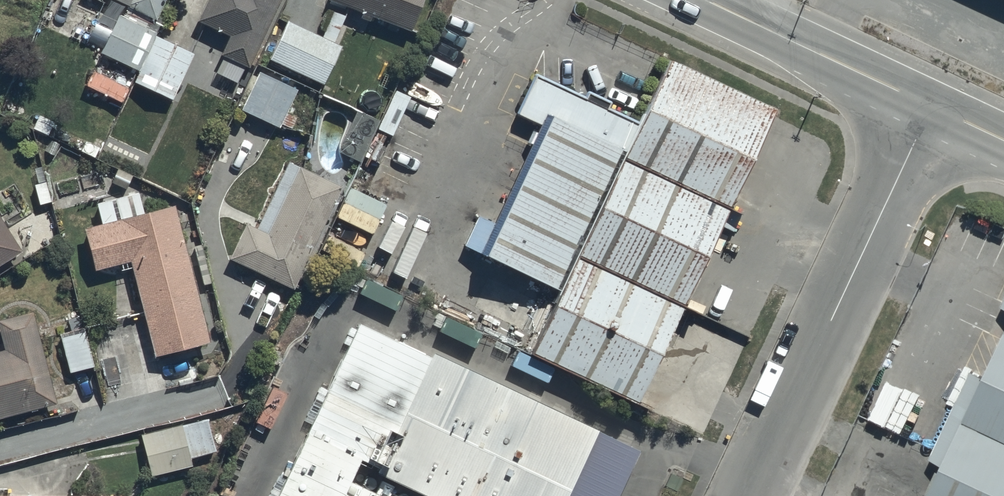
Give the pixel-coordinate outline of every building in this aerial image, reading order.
[(155,24),(166,0),(105,0),(155,24)] [(197,25),(229,40),(220,58),(248,71),(281,0),(208,0),(197,25)] [(328,4),(409,35),(423,0),(329,0),(328,4)] [(286,22),(268,62),(323,88),(340,51),(333,48),(346,19),(332,13),(321,38),(286,22)] [(132,85),(171,103),(192,58),(154,40),(156,36),(116,17),(97,57),(136,76),(132,85)] [(779,105),(667,51),(634,121),(556,282),(528,341),(640,394),(779,105)] [(460,225),(556,282),(634,121),(537,64),(460,225)] [(299,91),(259,72),(249,93),(244,90),(237,105),(242,108),(239,113),(279,132),(281,127),(291,132),(296,122),(287,117),(299,91)] [(92,73),(83,89),(119,108),(128,91),(92,73)] [(409,103),(393,95),(363,160),(379,167),(386,152),(381,150),(386,139),(391,141),(409,103)] [(341,190),(287,166),(256,234),(245,229),(230,262),(294,292),(341,190)] [(130,267),(155,361),(209,347),(174,210),(142,218),(137,197),(95,208),(101,228),(82,233),(93,276),(130,267)] [(20,257),(0,226),(0,270),(20,257)] [(898,495),(1003,495),(1003,280),(898,495)] [(352,298),(257,495),(390,495),(402,471),(456,495),(552,495),(592,413),(352,298)] [(56,409),(31,315),(0,323),(0,344),(3,356),(0,357),(0,424),(56,409)] [(82,331),(58,338),(68,377),(92,370),(82,331)] [(207,419),(138,433),(148,480),(191,472),(189,461),(215,456),(207,419)]
